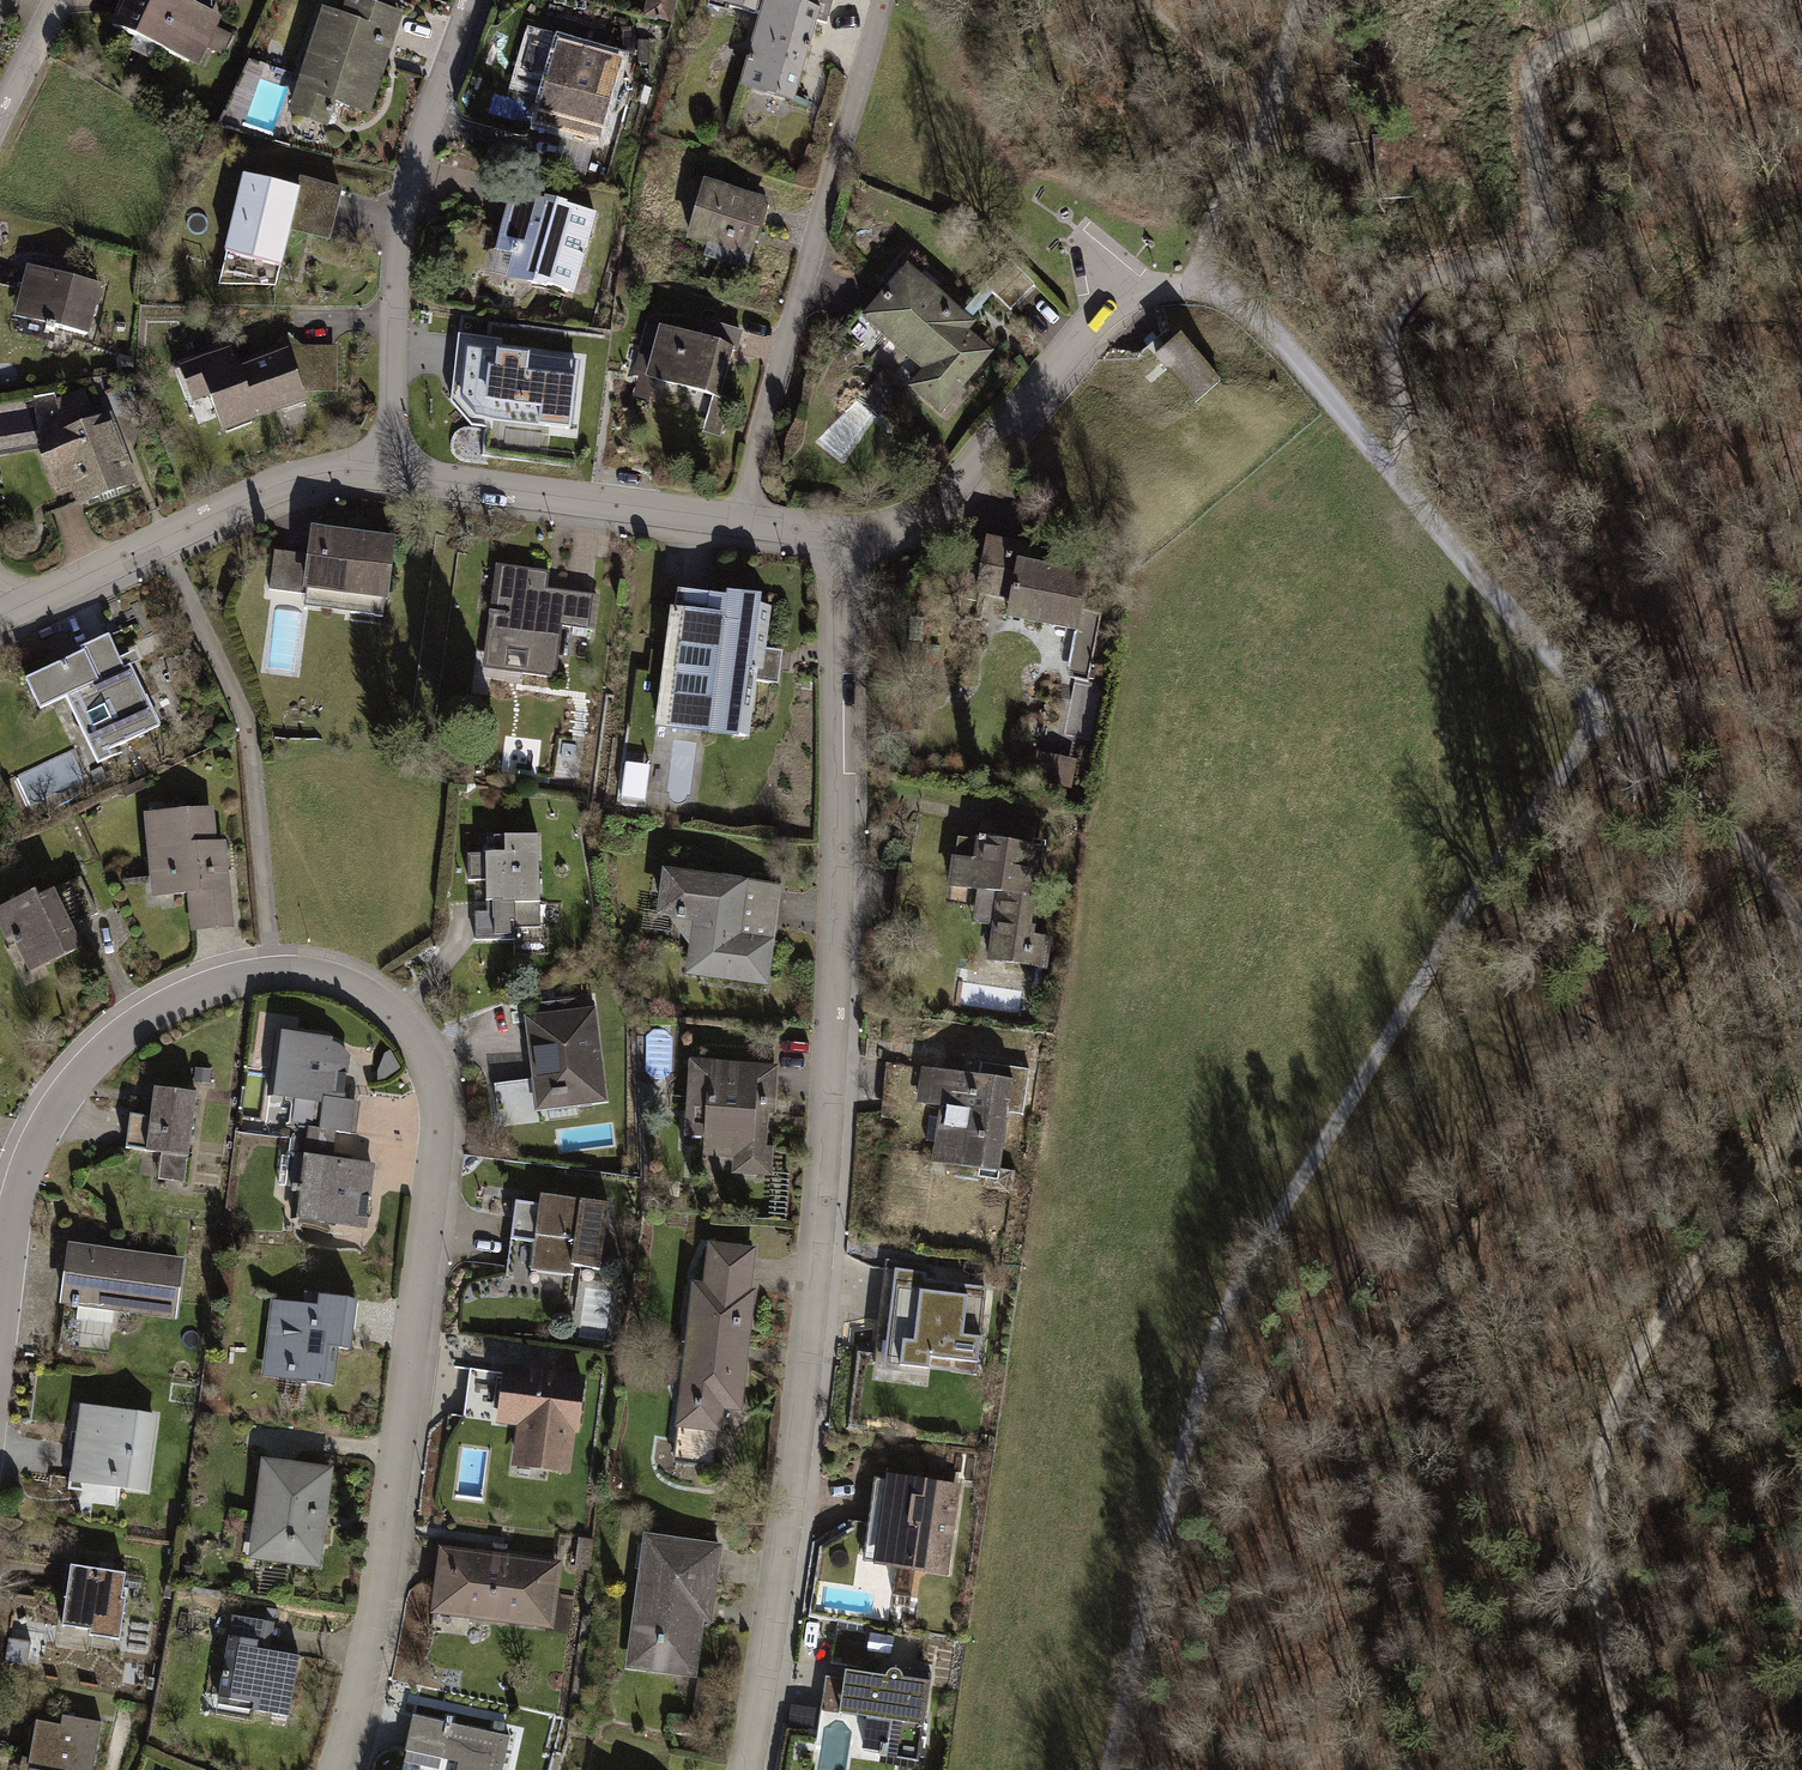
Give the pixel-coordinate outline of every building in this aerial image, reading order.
[(183,0),(125,0),(112,27),(135,37),(161,49),(189,62),(197,44),(206,24),(211,13),(183,0)] [(354,0),(352,0),(351,0),(342,0),(336,17),(325,13),(300,89),(303,90),(295,114),(324,124),(332,100),(366,111),(399,15),(354,0)] [(644,19),(671,25),(677,0),(648,0),(644,19)] [(729,7),(762,16),(767,0),(726,0),(729,7)] [(762,16),(742,86),(792,100),(806,51),(809,52),(811,46),(802,44),(805,35),(810,36),(817,13),(769,0),(767,0),(762,16)] [(817,13),(828,17),(833,0),(769,0),(817,13)] [(233,36),(206,24),(197,44),(224,57),(233,36)] [(155,61),(161,49),(135,37),(130,49),(155,61)] [(602,58),(567,49),(567,47),(560,45),(559,49),(530,40),(522,69),(552,77),(549,88),(539,122),(562,128),(595,138),(598,138),(615,77),(598,72),(602,58)] [(619,63),(602,58),(598,72),(615,77),(619,63)] [(552,77),(522,69),(519,80),(549,88),(552,77)] [(595,138),(562,128),(553,166),(585,174),(595,138)] [(299,190),(244,176),(225,252),(281,266),(290,228),(293,217),(331,226),(340,191),(302,181),(299,190)] [(764,202),(705,185),(690,239),(723,248),(720,259),(745,266),(752,242),(757,243),(768,206),(763,204),(764,202)] [(562,208),(513,195),(499,248),(505,250),(504,254),(517,257),(512,276),(567,291),(575,264),(580,265),(594,215),(562,207),(562,208)] [(293,217),(290,228),(329,237),(331,226),(293,217)] [(505,250),(499,248),(493,271),(512,276),(517,257),(504,254),(505,250)] [(281,266),(225,252),(217,286),(276,285),(281,266)] [(1010,261),(985,286),(1010,311),(1035,286),(1010,261)] [(99,285),(29,267),(23,291),(34,294),(27,320),(47,325),(46,330),(54,332),(56,327),(87,335),(99,285)] [(971,323),(911,272),(869,322),(927,370),(912,387),(940,410),(989,352),(964,332),(971,323)] [(669,331),(677,334),(679,326),(650,317),(631,377),(637,379),(631,396),(647,401),(654,379),(669,331)] [(677,334),(669,331),(654,379),(715,396),(728,350),(734,351),(740,331),(706,321),(701,340),(677,334)] [(1155,342),(1193,396),(1224,375),(1186,321),(1155,342)] [(230,349),(184,367),(196,398),(208,393),(223,430),(225,429),(226,433),(251,424),(249,420),(305,398),(302,389),(304,388),(334,389),(334,351),(297,351),(297,358),(290,360),(287,352),(239,371),(230,349)] [(576,362),(467,351),(462,393),(478,395),(476,418),(569,428),(576,362)] [(56,401),(60,411),(88,401),(84,391),(56,401)] [(108,418),(41,444),(51,471),(66,465),(81,503),(133,483),(108,418)] [(314,533),(312,543),(337,546),(338,536),(314,533)] [(337,546),(312,543),(311,555),(274,551),(270,590),(307,595),(309,586),(353,592),(350,613),(383,617),(392,543),(338,536),(337,546)] [(1040,552),(988,542),(985,556),(966,553),(958,597),(978,601),(980,592),(1012,598),(1009,617),(1076,630),(1067,678),(1075,680),(1089,682),(1102,614),(1082,610),(1089,578),(1037,568),(1040,552)] [(548,573),(497,567),(486,650),(526,655),(524,673),(554,677),(561,626),(589,630),(593,596),(564,592),(563,606),(544,603),(546,590),(548,573)] [(306,607),(350,613),(353,592),(309,586),(307,595),(306,607)] [(563,606),(564,592),(546,590),(544,603),(563,606)] [(711,598),(681,594),(679,612),(673,612),(658,725),(747,736),(754,680),(772,682),(776,651),(759,649),(761,633),(766,634),(769,608),(711,601),(711,598)] [(83,653),(26,680),(40,710),(66,698),(94,757),(160,726),(131,665),(124,668),(108,636),(81,649),(83,653)] [(484,667),(524,673),(526,655),(486,650),(484,667)] [(924,653),(908,652),(907,672),(923,673),(924,653)] [(543,736),(507,738),(509,769),(545,767),(543,736)] [(650,765),(626,762),(621,798),(645,802),(650,765)] [(1072,769),(1044,763),(1041,780),(1068,785),(1072,769)] [(179,822),(151,824),(155,877),(167,877),(171,878),(173,881),(175,893),(192,892),(195,923),(229,921),(226,892),(224,889),(222,888),(215,888),(214,871),(224,870),(222,847),(220,844),(216,843),(212,843),(210,817),(208,812),(202,810),(178,812),(179,822)] [(179,822),(178,812),(150,815),(151,824),(179,822)] [(538,836),(494,837),(494,854),(468,855),(468,881),(486,880),(486,901),(494,901),(494,912),(475,912),(475,941),(515,940),(515,928),(540,928),(538,836)] [(979,841),(958,838),(951,886),(973,889),(1000,893),(995,925),(990,960),(1024,964),(1025,955),(1029,956),(1030,947),(1048,950),(1050,940),(1028,937),(1034,896),(1026,895),(1029,873),(1032,849),(985,842),(986,840),(979,839),(979,841)] [(1032,849),(1029,873),(1041,875),(1046,842),(1034,840),(1032,849)] [(222,888),(224,889),(226,892),(224,870),(214,871),(215,888),(222,888)] [(685,915),(698,917),(694,950),(691,970),(763,980),(775,890),(668,876),(663,912),(677,914),(677,917),(685,918),(685,915)] [(79,877),(2,916),(30,973),(55,961),(51,954),(78,941),(71,926),(61,907),(69,904),(78,923),(97,914),(79,877)] [(167,877),(155,877),(157,895),(175,893),(173,881),(171,878),(167,877)] [(1000,893),(973,889),(969,922),(995,925),(1000,893)] [(71,926),(78,923),(69,904),(61,907),(71,926)] [(677,914),(663,912),(694,950),(698,917),(685,915),(685,918),(677,917),(677,914)] [(1025,955),(1024,964),(1046,968),(1048,950),(1030,947),(1029,956),(1025,955)] [(587,1012),(528,1020),(538,1098),(553,1096),(553,1098),(567,1096),(567,1095),(576,1094),(577,1102),(604,1099),(596,1036),(590,1037),(587,1012)] [(298,1126),(331,1131),(350,1133),(354,1101),(341,1099),(347,1057),(343,1053),(339,1049),(335,1047),(330,1045),(328,1044),(327,1044),(325,1045),(325,1046),(315,1045),(316,1039),(278,1034),(274,1059),(269,1059),(269,1065),(273,1066),(270,1094),(294,1097),(291,1122),(298,1126)] [(697,1062),(692,1138),(704,1139),(726,1140),(725,1149),(750,1150),(750,1148),(764,1148),(769,1066),(697,1062)] [(977,1085),(923,1077),(920,1102),(940,1104),(938,1117),(929,1116),(925,1140),(934,1141),(931,1160),(988,1168),(994,1169),(994,1168),(1002,1112),(1004,1095),(1025,1098),(1029,1070),(980,1063),(977,1085)] [(196,1094),(154,1088),(151,1117),(130,1114),(126,1148),(161,1153),(188,1156),(196,1094)] [(539,1107),(577,1102),(576,1094),(567,1095),(567,1096),(553,1098),(553,1096),(538,1098),(539,1107)] [(1004,1095),(1002,1112),(1023,1115),(1025,1098),(1004,1095)] [(372,1166),(327,1160),(331,1131),(298,1126),(294,1157),(283,1155),(279,1184),(292,1186),(291,1191),(296,1192),(293,1217),(364,1226),(372,1166)] [(726,1140),(704,1139),(703,1156),(733,1158),(733,1172),(762,1174),(764,1148),(750,1148),(750,1150),(725,1149),(726,1140)] [(188,1156),(161,1153),(158,1180),(184,1184),(188,1156)] [(994,1169),(988,1168),(986,1188),(1012,1192),(1015,1171),(994,1168),(994,1169)] [(539,1204),(516,1201),(511,1239),(535,1242),(531,1270),(573,1275),(574,1266),(599,1270),(608,1204),(541,1195),(539,1204)] [(751,1251),(711,1247),(707,1288),(701,1287),(696,1325),(691,1324),(686,1367),(691,1368),(688,1400),(683,1399),(675,1463),(713,1467),(720,1405),(738,1407),(751,1293),(747,1293),(751,1251)] [(179,1262),(71,1248),(64,1300),(72,1301),(72,1307),(78,1308),(76,1319),(118,1325),(119,1313),(114,1313),(115,1306),(172,1314),(179,1262)] [(889,1320),(895,1270),(884,1268),(876,1341),(896,1343),(898,1321),(889,1320)] [(895,1270),(889,1320),(898,1321),(896,1343),(876,1341),(874,1361),(893,1364),(893,1365),(929,1369),(930,1358),(978,1363),(986,1292),(941,1287),(941,1290),(929,1288),(930,1274),(895,1270)] [(696,1325),(701,1287),(695,1287),(691,1324),(696,1325)] [(305,1291),(303,1304),(317,1305),(318,1295),(319,1293),(305,1291)] [(303,1304),(277,1300),(268,1365),(285,1368),(284,1371),(294,1372),(294,1369),(307,1371),(306,1382),(331,1385),(336,1347),(349,1349),(355,1300),(318,1295),(317,1305),(303,1304)] [(261,1376),(306,1382),(307,1371),(294,1369),(294,1372),(284,1371),(285,1368),(268,1365),(277,1300),(271,1299),(261,1376)] [(930,1358),(929,1369),(976,1375),(978,1363),(930,1358)] [(691,1368),(686,1367),(683,1399),(688,1400),(691,1368)] [(582,1382),(505,1372),(499,1417),(524,1420),(518,1464),(564,1470),(569,1426),(576,1427),(582,1382)] [(153,1417),(83,1408),(80,1431),(80,1433),(86,1434),(84,1451),(90,1452),(87,1482),(143,1489),(153,1417)] [(80,1433),(80,1431),(75,1430),(67,1489),(85,1491),(87,1482),(90,1452),(84,1451),(86,1434),(80,1433)] [(266,1520),(261,1557),(317,1564),(322,1525),(311,1523),(312,1516),(316,1516),(316,1511),(313,1510),(315,1493),(326,1495),(329,1471),(264,1463),(257,1519),(266,1520)] [(928,1486),(874,1478),(863,1555),(913,1562),(914,1556),(945,1560),(954,1493),(942,1491),(941,1492),(940,1493),(932,1492),(932,1489),(930,1487),(928,1486)] [(322,1525),(326,1495),(315,1493),(313,1510),(316,1511),(316,1516),(312,1516),(311,1523),(322,1525)] [(252,1555),(261,1557),(266,1520),(257,1519),(252,1555)] [(719,1549),(648,1539),(634,1642),(648,1644),(645,1666),(692,1672),(700,1616),(705,1580),(715,1581),(719,1549)] [(493,1543),(492,1557),(505,1558),(506,1545),(493,1543)] [(492,1557),(443,1550),(435,1610),(539,1623),(544,1586),(554,1587),(557,1567),(546,1565),(547,1564),(505,1558),(492,1557)] [(913,1562),(863,1555),(862,1561),(912,1569),(913,1562)] [(914,1556),(913,1562),(944,1566),(945,1560),(914,1556)] [(125,1574),(71,1566),(62,1626),(90,1630),(89,1636),(119,1640),(125,1599),(121,1598),(125,1574)] [(710,1617),(715,1581),(705,1580),(700,1616),(710,1617)] [(554,1587),(544,1586),(539,1623),(549,1625),(554,1587)] [(232,1615),(229,1636),(258,1641),(256,1649),(270,1651),(274,1623),(232,1615)] [(872,1633),(836,1628),(831,1664),(867,1669),(872,1633)] [(289,1716),(299,1657),(270,1651),(256,1649),(258,1641),(229,1636),(219,1697),(253,1703),(252,1710),(289,1716)] [(648,1644),(634,1642),(631,1664),(645,1666),(648,1644)] [(886,1674),(886,1676),(845,1670),(844,1679),(826,1676),(821,1710),(869,1717),(864,1749),(880,1751),(879,1756),(917,1761),(930,1674),(894,1669),(890,1670),(888,1671),(886,1674)] [(62,1715),(61,1724),(41,1721),(32,1769),(93,1769),(102,1722),(62,1715)] [(413,1716),(405,1749),(459,1761),(457,1769),(502,1769),(509,1737),(451,1724),(453,1718),(447,1717),(446,1723),(413,1716)]
